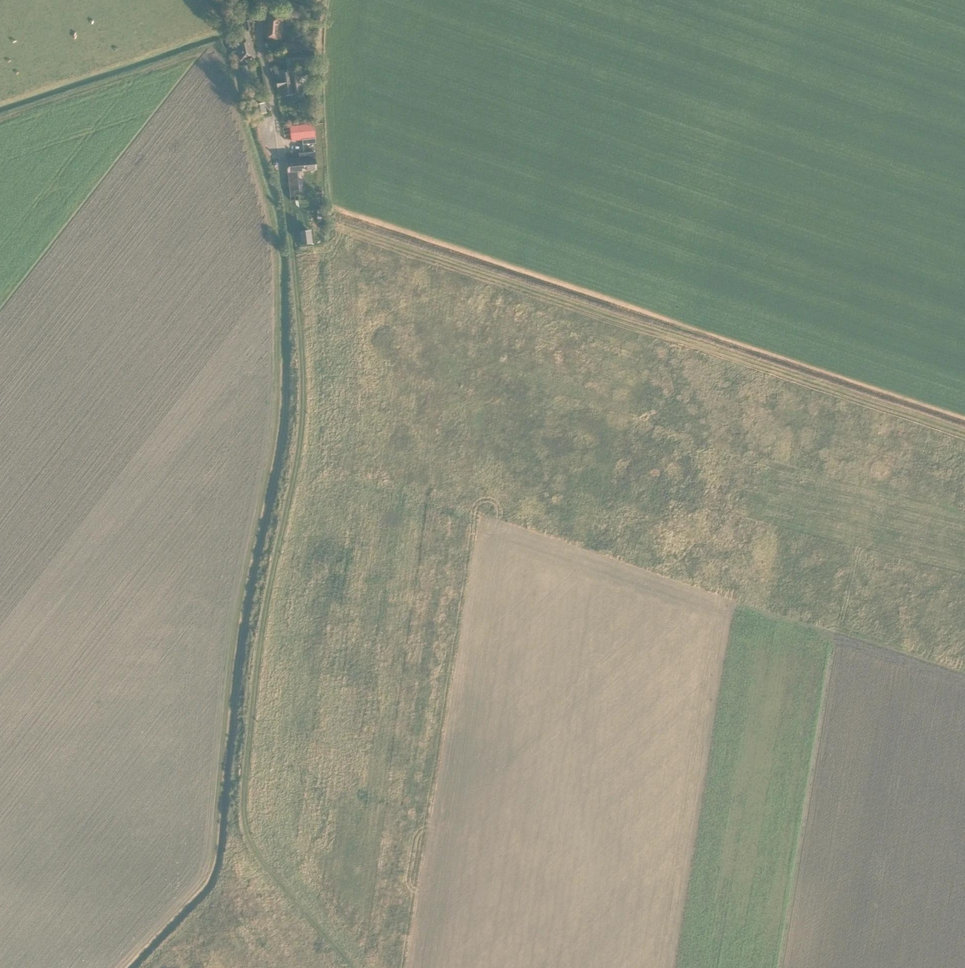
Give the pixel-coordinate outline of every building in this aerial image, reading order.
[(286,3),(283,15),(299,20),(302,8),(286,3)] [(281,39),(283,18),(269,17),(267,38),(281,39)] [(249,32),(240,34),(241,39),(236,40),(241,61),(255,57),(249,32)] [(283,51),(300,50),(300,42),(283,43),(283,51)] [(313,62),(313,57),(312,57),(312,52),(288,53),(289,63),(287,63),(287,64),(313,62)] [(252,75),(249,64),(241,66),(244,78),(252,75)] [(290,73),(290,72),(290,70),(290,69),(287,70),(278,71),(280,80),(277,80),(278,87),(281,87),(282,96),(293,95),(293,94),(300,93),(309,92),(306,76),(298,77),(298,72),(290,73)] [(267,113),(264,103),(254,105),(256,115),(267,113)] [(313,123),(289,125),(291,140),(315,138),(313,123)] [(288,172),(288,178),(291,180),(296,179),(298,177),(297,171),(299,171),(317,169),(316,159),(315,159),(315,152),(314,152),(314,144),(303,145),(304,153),(299,154),(299,156),(300,157),(286,159),(288,172)]
